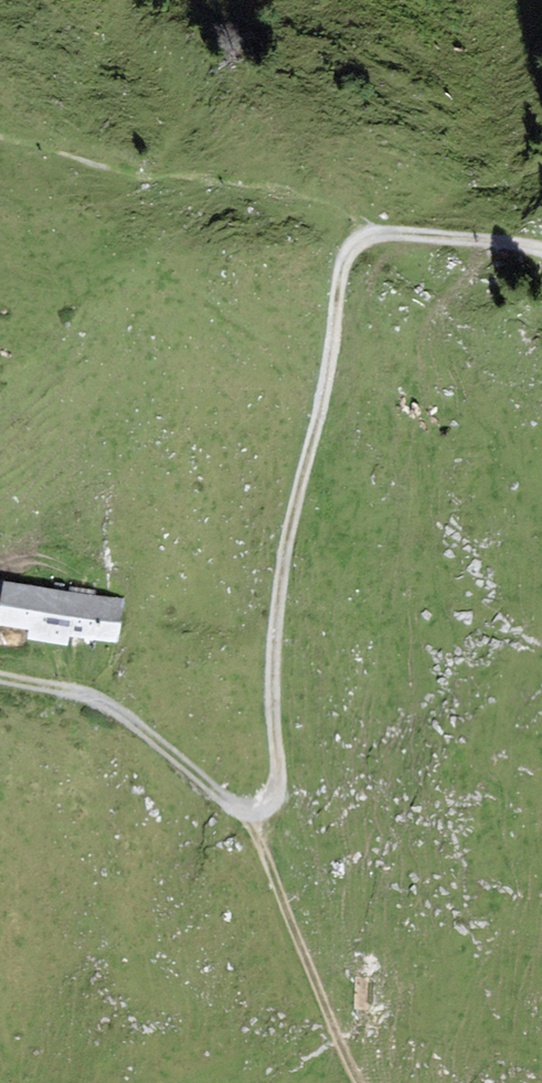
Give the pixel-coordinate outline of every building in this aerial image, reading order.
[(6,581),(0,613),(0,621),(114,644),(122,604),(6,581)]
